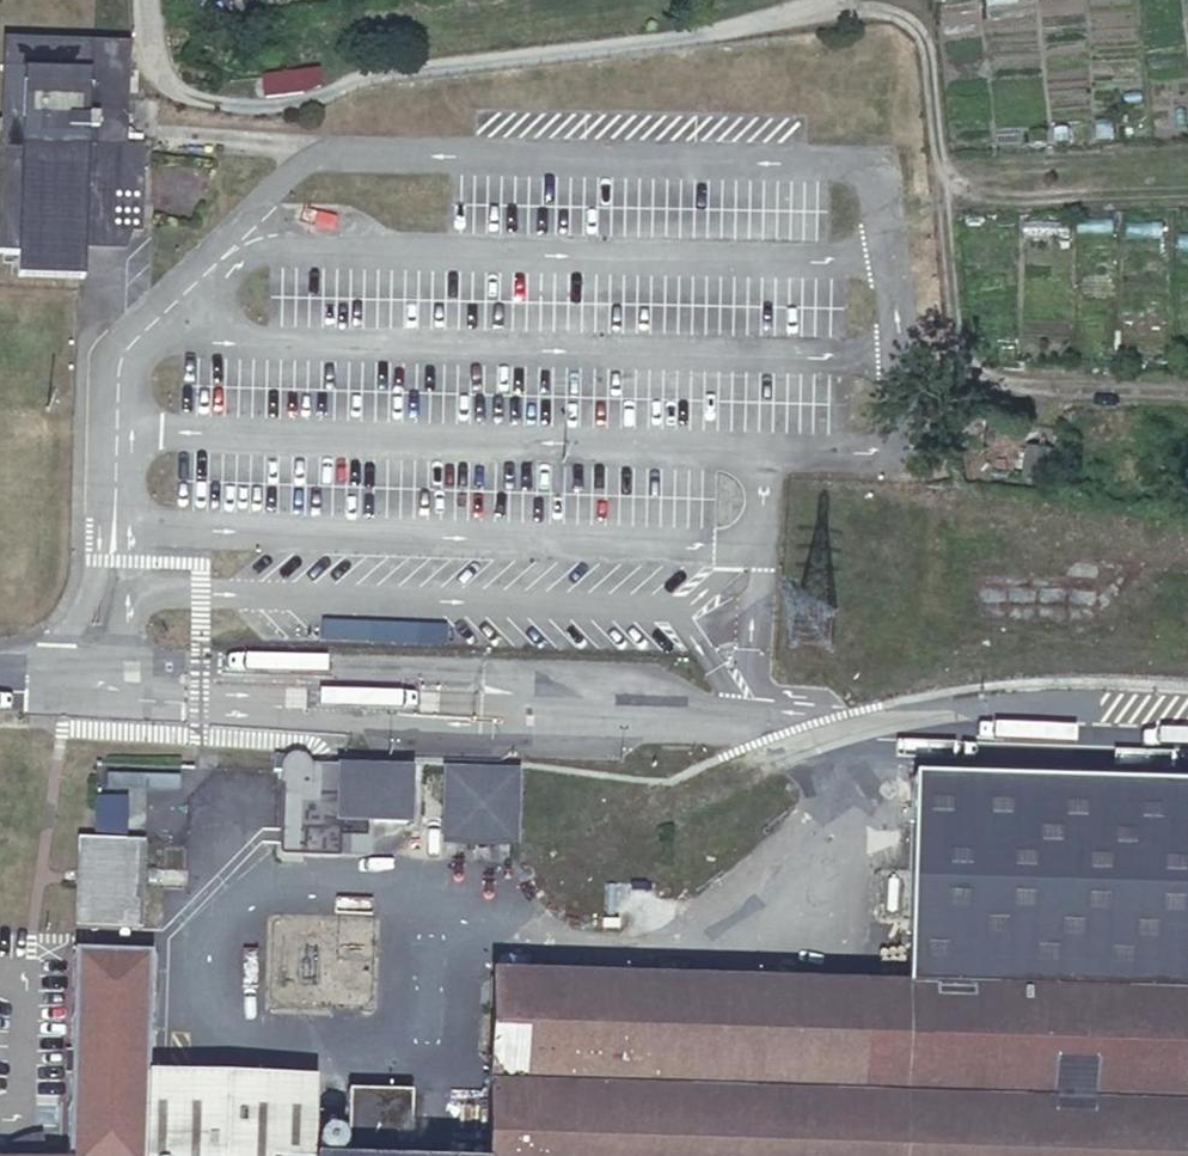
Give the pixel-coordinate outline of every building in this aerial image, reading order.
[(18,282),(85,282),(85,255),(86,225),(112,227),(112,241),(134,242),(140,242),(142,156),(123,156),(126,53),(1,51),(0,78),(0,256),(20,257),(18,282)] [(300,71),(259,76),(262,99),(303,94),(300,71)] [(86,225),(85,255),(125,256),(134,242),(112,241),(112,227),(86,225)] [(345,639),(417,638),(417,621),(345,622),(345,639)] [(286,771),(284,865),(288,871),(294,874),(300,872),(304,865),(307,795),(308,782),(309,782),(310,781),(312,778),(313,777),(314,775),(315,772),(315,771),(315,769),(315,767),(314,764),(313,762),(311,760),(309,759),(308,758),(306,757),(303,756),(301,756),(299,756),(297,756),(295,757),(294,757),(292,759),(290,760),(289,761),(288,763),(288,764),(287,766),(287,768),(286,771)] [(284,865),(284,885),(368,889),(367,867),(338,866),(340,772),(315,772),(314,775),(313,777),(312,778),(310,781),(309,782),(308,782),(307,795),(304,865),(300,872),(294,874),(288,871),(284,865)] [(338,866),(367,867),(366,852),(408,854),(411,775),(340,772),(338,866)] [(116,776),(113,843),(145,845),(172,846),(175,778),(116,776)] [(451,827),(516,830),(518,778),(452,776),(451,827)] [(890,993),(1187,1003),(1187,787),(896,778),(890,993)] [(516,830),(451,827),(450,846),(516,848),(516,830)] [(79,842),(77,931),(142,933),(145,845),(113,843),(79,842)] [(150,1082),(155,943),(124,941),(124,959),(76,958),(69,1155),(145,1155),(150,1082)] [(890,993),(882,993),(851,992),(487,979),(483,1149),(482,1155),(1187,1155),(1187,1003),(890,993)] [(150,1082),(145,1155),(305,1155),(305,1153),(309,1087),(150,1082)] [(410,1095),(347,1093),(345,1155),(408,1155),(410,1095)] [(332,1152),(330,1149),(328,1146),(325,1144),(321,1142),(317,1142),(313,1143),(309,1146),(306,1149),(305,1153),(305,1155),(332,1155),(332,1152)] [(440,1155),(482,1155),(483,1149),(440,1146),(440,1155)]
